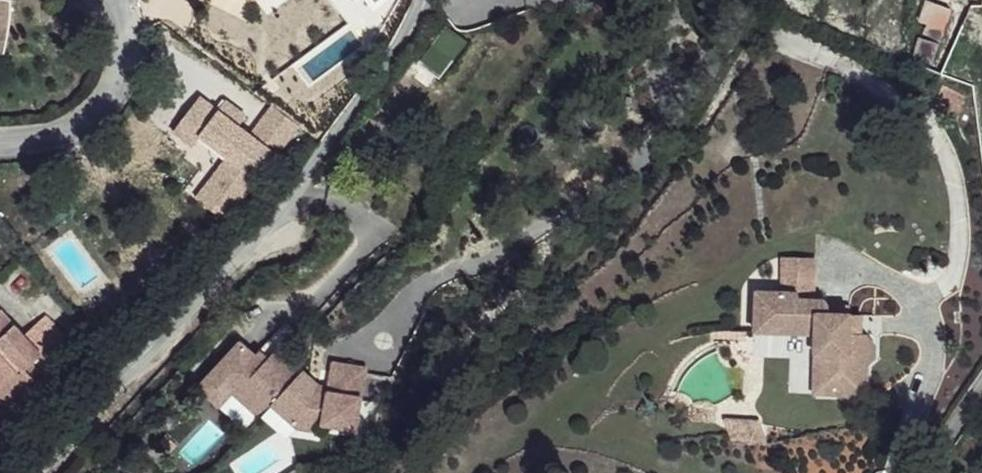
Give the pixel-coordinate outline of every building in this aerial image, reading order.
[(5,42),(12,2),(6,0),(0,0),(0,41),(5,42)] [(350,25),(360,17),(347,0),(331,0),(350,25)] [(231,225),(301,128),(275,109),(253,139),(241,130),(248,120),(228,105),(221,115),(202,101),(176,137),(196,151),(204,141),(232,161),(201,204),(231,225)] [(805,277),(793,275),(788,314),(799,315),(805,277)] [(819,279),(805,277),(799,315),(848,323),(839,382),(890,391),(897,382),(904,344),(899,332),(902,312),(864,306),(865,294),(845,290),(846,284),(819,279)] [(19,396),(35,382),(26,372),(41,358),(45,362),(61,348),(39,323),(26,335),(2,312),(0,315),(0,375),(19,396)] [(256,357),(241,343),(213,374),(234,394),(262,419),(274,406),(300,430),(323,434),(325,426),(358,433),(355,453),(365,454),(392,380),(366,376),(366,369),(334,363),(330,385),(316,383),(279,350),(269,361),(265,365),(256,357)] [(256,357),(265,365),(269,361),(260,352),(256,357)] [(213,374),(200,389),(220,408),(234,394),(213,374)]
